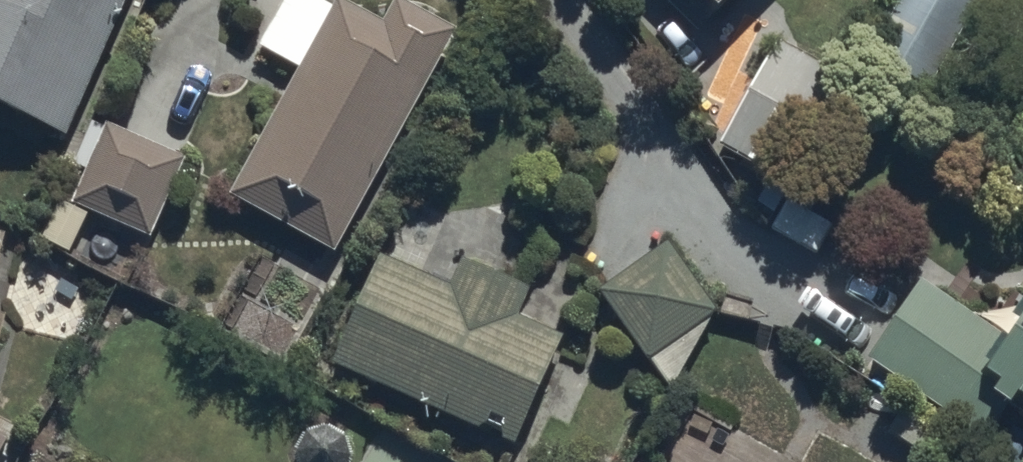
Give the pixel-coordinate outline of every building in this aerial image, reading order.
[(75,142),(135,0),(0,0),(0,111),(75,142)] [(725,13),(738,0),(713,0),(725,13)] [(888,52),(938,79),(980,0),(916,0),(888,52)] [(400,40),(347,12),(246,199),(348,253),(460,45),(412,19),(400,40)] [(847,86),(785,54),(731,155),(792,187),(847,86)] [(181,169),(117,142),(87,215),(151,242),(181,169)] [(844,231),(809,203),(793,223),(828,251),(844,231)] [(685,260),(623,298),(662,360),(724,321),(685,260)] [(469,298),(395,263),(347,363),(522,446),(570,346),(520,322),(531,299),(480,274),(469,298)] [(928,309),(877,387),(976,450),(997,417),(1022,434),(1022,340),(1009,362),(928,309)] [(0,426),(0,454),(12,433),(0,426)] [(19,438),(5,461),(60,461),(19,438)]
